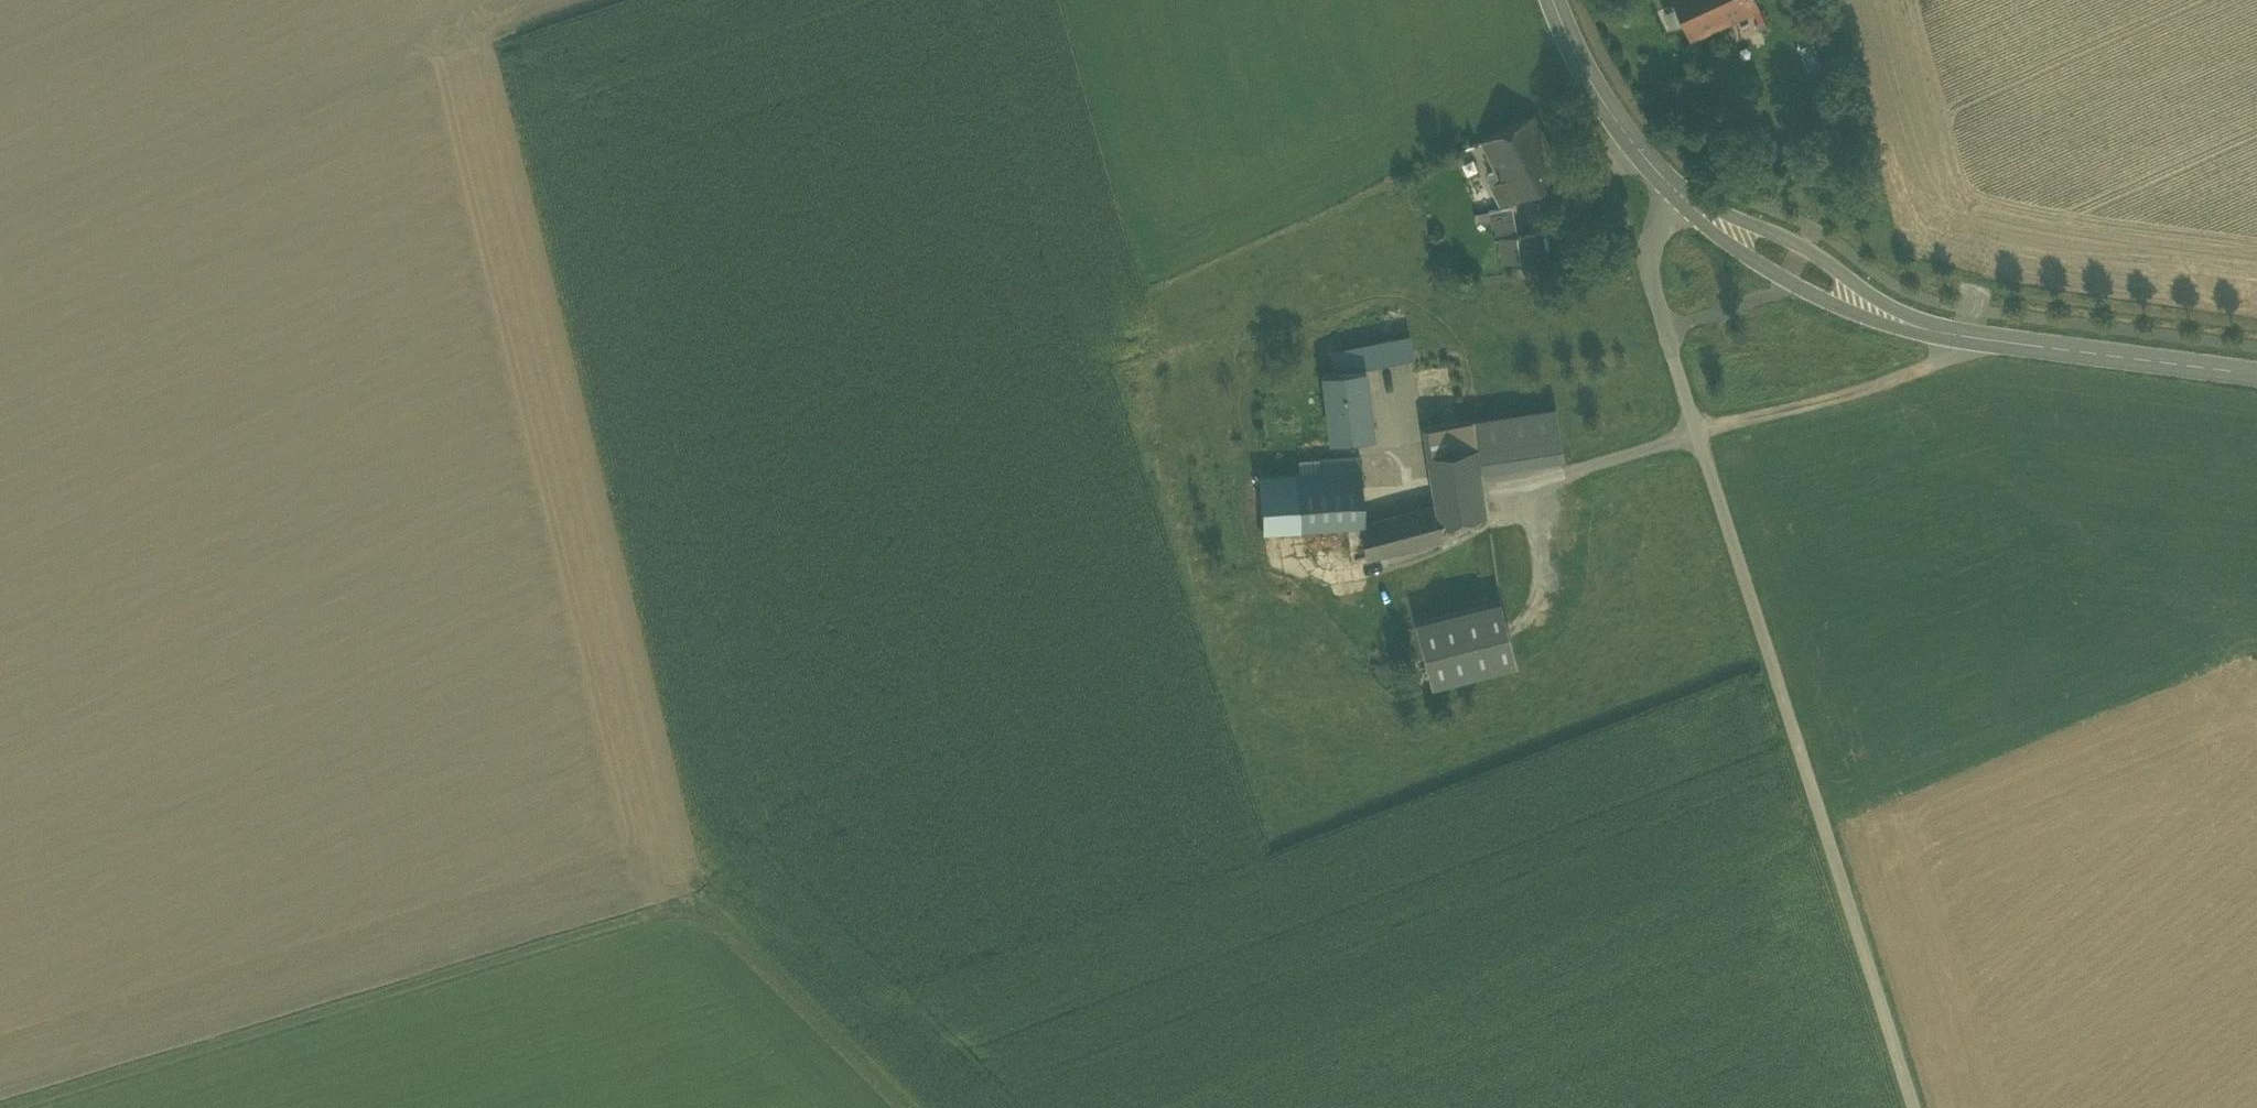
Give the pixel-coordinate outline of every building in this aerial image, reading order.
[(1690,37),(1759,4),(1757,0),(1673,0),(1690,37)] [(1494,136),(1518,188),(1561,169),(1551,146),(1537,117),(1494,136)] [(1496,202),(1498,231),(1522,230),(1520,201),(1496,202)] [(1522,230),(1523,263),(1541,262),(1539,229),(1522,230)] [(1330,352),(1332,371),(1365,367),(1414,357),(1410,335),(1330,352)] [(1323,372),(1331,440),(1371,435),(1367,402),(1369,399),(1368,388),(1367,389),(1365,367),(1332,371),(1323,372)] [(1475,418),(1482,469),(1564,456),(1562,446),(1556,405),(1475,418)] [(1362,527),(1366,557),(1441,537),(1438,525),(1487,513),(1484,497),(1482,479),(1480,466),(1472,418),(1423,425),(1431,476),(1433,495),(1435,503),(1368,521),(1362,527)] [(1260,474),(1264,531),(1358,525),(1365,517),(1360,455),(1320,457),(1321,470),(1301,471),(1260,474)] [(1300,459),(1301,471),(1321,470),(1320,457),(1300,459)] [(1426,664),(1432,686),(1517,664),(1512,643),(1501,600),(1415,622),(1423,652),(1426,664)]
